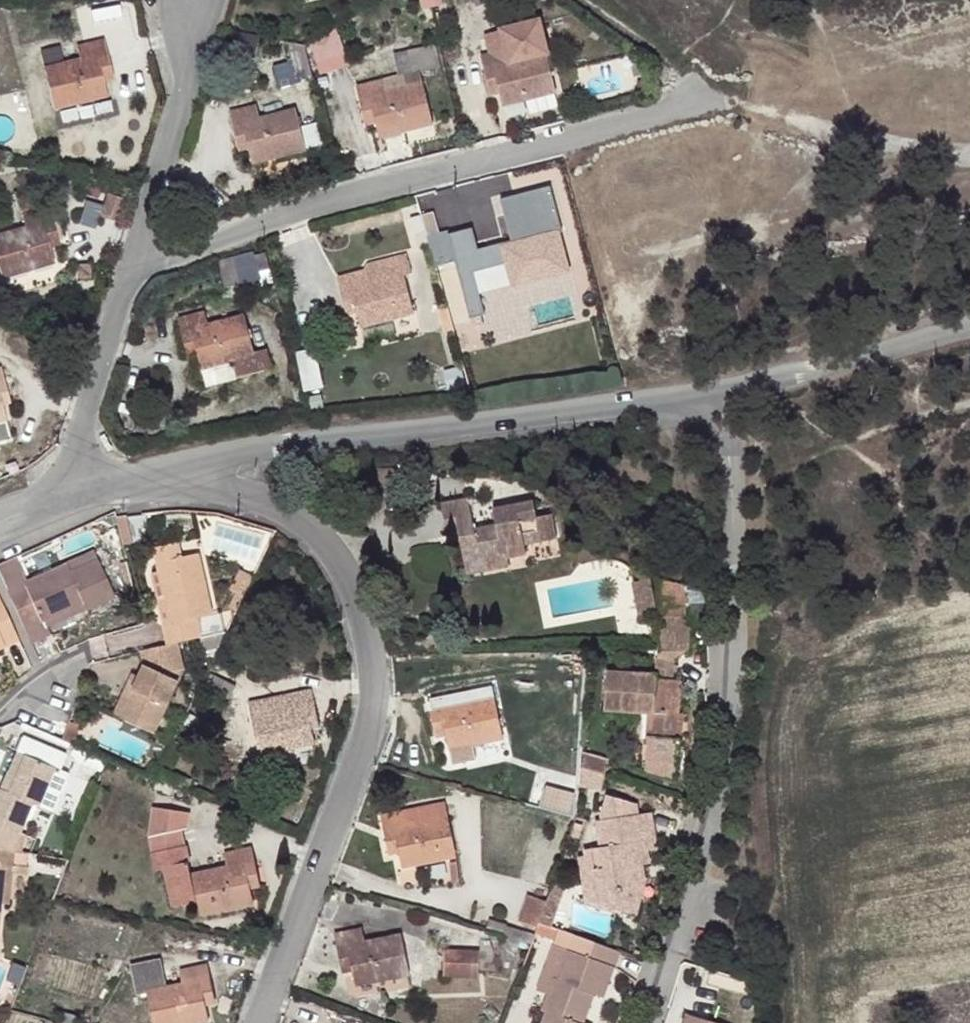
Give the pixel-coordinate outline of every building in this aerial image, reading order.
[(430,0),(420,0),(422,11),(432,8),(430,0)] [(432,8),(443,5),(442,0),(430,0),(432,8)] [(311,37),(321,71),(351,63),(341,28),(311,37)] [(313,80),(304,46),(284,41),(295,84),(313,80)] [(100,58),(108,56),(104,42),(79,48),(82,60),(45,70),(55,107),(85,100),(84,97),(108,91),(105,80),(100,58)] [(393,55),(399,79),(421,73),(421,75),(441,70),(435,46),(393,55)] [(82,60),(79,48),(42,57),(45,70),(82,60)] [(482,58),(486,72),(494,70),(499,92),(502,103),(526,97),(527,101),(557,93),(547,55),(511,65),(508,51),(482,58)] [(113,78),(108,56),(100,58),(105,80),(113,78)] [(494,70),(486,72),(491,94),(499,92),(494,70)] [(359,89),(363,103),(371,101),(377,123),(380,134),(403,128),(404,132),(433,124),(421,75),(421,73),(399,79),(359,89)] [(651,81),(640,81),(640,96),(650,96),(651,81)] [(109,95),(108,91),(84,97),(85,100),(109,95)] [(503,107),(527,101),(526,97),(502,103),(503,107)] [(371,101),(363,103),(368,125),(377,123),(371,101)] [(232,115),(235,128),(243,127),(249,148),(252,159),(274,154),(275,158),(305,150),(296,112),(260,121),(256,109),(232,115)] [(243,127),(235,128),(241,150),(249,148),(243,127)] [(403,128),(380,134),(381,138),(404,132),(403,128)] [(253,163),(275,158),(274,154),(252,159),(253,163)] [(0,193),(0,214),(18,208),(12,189),(0,193)] [(127,195),(108,190),(100,216),(119,221),(127,195)] [(52,222),(48,208),(23,215),(27,229),(0,237),(0,271),(2,277),(32,268),(31,264),(53,257),(49,246),(43,224),(52,222)] [(58,243),(52,222),(43,224),(49,246),(58,243)] [(435,230),(426,233),(430,247),(440,244),(435,230)] [(494,238),(497,252),(505,250),(511,272),(513,283),(536,277),(537,281),(567,273),(558,235),(522,244),(518,232),(494,238)] [(426,233),(415,235),(420,250),(430,247),(426,233)] [(505,250),(497,252),(503,274),(511,272),(505,250)] [(255,253),(234,259),(239,280),(260,275),(259,271),(256,256),(255,253)] [(266,253),(256,256),(259,271),(270,269),(266,253)] [(364,273),(368,285),(404,275),(412,273),(407,254),(368,264),(364,273)] [(31,264),(32,268),(54,261),(53,257),(31,264)] [(239,280),(234,259),(220,262),(226,288),(240,284),(239,280)] [(91,265),(78,265),(78,278),(91,278),(91,265)] [(339,279),(343,292),(351,290),(357,312),(361,327),(414,313),(404,275),(368,285),(364,273),(339,279)] [(514,287),(537,281),(536,277),(513,283),(514,287)] [(351,290),(343,292),(348,314),(357,312),(351,290)] [(446,307),(453,332),(474,327),(466,301),(446,307)] [(181,321),(184,334),(192,332),(198,354),(201,368),(203,368),(229,360),(232,359),(238,379),(273,370),(268,351),(255,354),(245,318),(209,327),(205,314),(181,321)] [(192,332),(184,334),(190,356),(198,354),(192,332)] [(317,346),(299,348),(304,388),(322,385),(317,346)] [(234,380),(229,360),(203,368),(208,386),(234,380)] [(5,380),(0,381),(0,394),(2,404),(10,403),(5,380)] [(11,440),(6,420),(0,422),(0,443),(11,440)] [(449,536),(460,534),(464,533),(466,542),(462,543),(468,575),(487,572),(487,570),(489,569),(490,568),(490,566),(490,563),(489,561),(488,559),(486,558),(502,554),(503,559),(527,554),(525,545),(557,539),(553,516),(538,519),(534,502),(495,509),(498,526),(475,530),(469,499),(443,504),(449,536)] [(157,563),(182,558),(178,544),(154,549),(157,563)] [(25,589),(10,595),(28,634),(45,628),(44,627),(42,621),(84,603),(87,609),(87,610),(115,598),(95,552),(84,556),(88,567),(73,573),(68,563),(24,583),(25,589)] [(178,643),(200,638),(196,619),(211,615),(198,554),(182,558),(157,563),(165,600),(170,624),(164,625),(168,645),(178,643)] [(505,568),(503,559),(502,554),(486,558),(488,559),(489,561),(490,563),(490,566),(490,568),(489,569),(487,570),(487,572),(505,568)] [(84,556),(68,563),(73,573),(88,567),(84,556)] [(0,598),(0,649),(19,640),(0,598)] [(158,601),(164,625),(170,624),(165,600),(158,601)] [(42,621),(44,627),(46,626),(87,609),(84,603),(42,621)] [(690,618),(659,619),(660,647),(660,658),(675,658),(677,658),(690,648),(690,618)] [(44,627),(45,628),(28,634),(32,642),(50,634),(46,626),(44,627)] [(168,645),(142,652),(145,665),(140,677),(121,718),(154,734),(185,671),(178,643),(168,645)] [(675,680),(675,658),(660,658),(659,675),(658,682),(667,683),(668,680),(675,680)] [(681,680),(675,680),(668,680),(667,683),(658,682),(659,675),(608,671),(606,705),(621,707),(621,711),(649,713),(651,713),(650,738),(647,737),(646,761),(678,763),(682,739),(677,739),(679,712),(681,680)] [(121,718),(140,677),(133,674),(114,715),(121,718)] [(236,686),(212,675),(206,688),(230,700),(236,686)] [(307,707),(315,705),(312,690),(250,704),(261,755),(291,749),(290,745),(313,740),(311,729),(307,707)] [(441,714),(445,735),(448,746),(472,741),(473,745),(503,739),(495,701),(459,708),(455,695),(431,700),(434,715),(441,714)] [(319,727),(315,705),(307,707),(311,729),(319,727)] [(438,737),(445,735),(441,714),(434,715),(438,737)] [(11,793),(28,755),(62,770),(68,755),(25,737),(2,790),(11,793)] [(290,745),(291,749),(314,744),(313,740),(290,745)] [(472,741),(448,746),(452,764),(476,759),(473,745),(472,741)] [(13,851),(33,803),(53,812),(69,773),(62,770),(28,755),(11,793),(2,790),(0,789),(0,849),(13,851)] [(610,762),(583,755),(583,768),(606,775),(610,762)] [(675,777),(678,763),(646,761),(646,769),(675,777)] [(603,789),(606,775),(583,768),(582,787),(603,789)] [(173,784),(159,778),(155,788),(169,793),(173,784)] [(554,805),(555,795),(544,792),(541,802),(554,805)] [(571,798),(555,795),(554,805),(569,809),(571,798)] [(586,857),(593,904),(618,911),(621,900),(639,905),(647,878),(645,878),(637,875),(636,867),(643,865),(651,864),(649,851),(655,850),(654,842),(657,841),(652,812),(638,814),(636,803),(606,795),(600,812),(601,820),(597,821),(601,848),(585,851),(586,857)] [(580,800),(571,798),(569,809),(578,811),(580,800)] [(383,818),(386,832),(394,830),(399,853),(401,864),(425,859),(426,863),(455,856),(444,804),(383,818)] [(394,830),(386,832),(391,854),(399,853),(394,830)] [(246,866),(254,864),(251,850),(226,856),(228,868),(192,876),(184,847),(153,854),(157,871),(166,869),(175,909),(197,903),(200,915),(231,908),(230,904),(253,899),(251,888),(246,866)] [(14,851),(13,851),(0,849),(0,910),(1,903),(4,867),(13,868),(14,851)] [(586,902),(593,904),(586,857),(579,858),(586,902)] [(402,868),(426,863),(425,859),(401,864),(402,868)] [(259,886),(254,864),(246,866),(251,888),(259,886)] [(645,878),(643,865),(636,867),(637,875),(645,878)] [(9,904),(13,868),(4,867),(1,903),(9,904)] [(230,904),(231,908),(254,903),(253,899),(230,904)] [(621,900),(618,911),(636,915),(639,905),(621,900)] [(491,921),(488,931),(505,936),(521,941),(531,944),(534,934),(491,921)] [(567,931),(541,922),(537,932),(563,941),(567,931)] [(337,935),(340,949),(348,948),(353,970),(356,981),(379,977),(380,981),(410,975),(402,936),(366,943),(362,930),(337,935)] [(621,952),(573,934),(567,951),(571,952),(561,980),(557,979),(546,1011),(549,1012),(545,1022),(584,1022),(592,1003),(587,1001),(591,992),(595,994),(605,997),(621,952)] [(521,941),(505,936),(502,947),(518,951),(521,941)] [(348,948),(340,949),(345,971),(353,970),(348,948)] [(481,953),(446,951),(445,975),(479,977),(481,953)] [(209,981),(206,967),(181,972),(183,985),(166,989),(160,960),(131,966),(137,995),(147,993),(153,1022),(186,1022),(185,1020),(208,1015),(206,1004),(201,982),(209,981)] [(357,986),(380,981),(379,977),(356,981),(357,986)] [(214,1003),(209,981),(201,982),(206,1004),(214,1003)] [(592,1003),(595,994),(591,992),(587,1001),(592,1003)] [(78,1017),(62,1012),(59,1022),(76,1022),(78,1017)] [(686,1022),(717,1022),(688,1015),(686,1022)]
